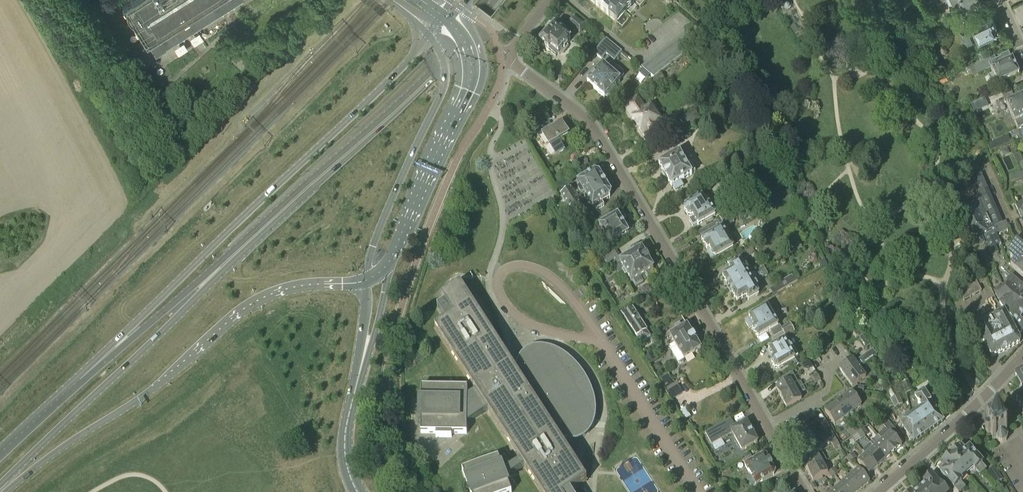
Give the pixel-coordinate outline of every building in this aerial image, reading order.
[(243,0),(136,0),(142,10),(131,17),(150,46),(150,45),(152,46),(152,48),(152,49),(153,51),(154,52),(155,53),(156,53),(157,53),(159,53),(161,52),(162,52),(163,50),(164,49),(166,49),(243,0)] [(617,23),(636,0),(590,0),(617,23)] [(951,0),(955,10),(962,7),(966,6),(967,10),(974,6),(972,3),(973,0),(950,0),(951,0)] [(568,23),(580,33),(586,26),(575,16),(568,23)] [(972,18),(968,20),(977,41),(995,33),(997,29),(994,24),(995,24),(992,16),(975,23),(972,18)] [(547,51),(563,33),(561,31),(560,32),(552,26),(549,26),(545,30),(546,34),(547,35),(539,44),(547,51)] [(966,45),(975,41),(969,27),(959,31),(966,45)] [(687,31),(641,67),(653,78),(700,41),(687,31)] [(564,34),(563,33),(547,51),(549,52),(549,51),(555,57),(558,54),(570,41),(563,35),(564,34)] [(621,52),(606,39),(594,53),(601,60),(606,54),(614,61),(621,52)] [(994,57),(974,66),(978,75),(991,69),(998,85),(1019,75),(1012,60),(1011,60),(1008,53),(1000,57),(1004,64),(999,66),(996,60),(996,61),(994,57)] [(139,58),(134,62),(137,67),(143,64),(139,58)] [(603,66),(598,71),(596,69),(592,73),(594,75),(587,83),(605,98),(606,97),(609,100),(615,93),(612,90),(615,87),(616,87),(619,84),(619,82),(621,81),(619,79),(623,74),(618,69),(618,68),(609,60),(603,66)] [(654,89),(665,80),(661,75),(650,83),(654,89)] [(1000,89),(991,93),(993,98),(1002,94),(1000,89)] [(637,97),(624,105),(643,136),(657,127),(659,129),(668,124),(664,118),(660,121),(651,107),(645,110),(637,97)] [(1004,99),(1014,123),(1015,122),(1018,129),(1022,127),(1022,97),(1011,102),(1008,97),(1004,99)] [(686,128),(694,123),(700,119),(694,110),(680,120),(686,128)] [(536,130),(539,137),(543,134),(549,145),(550,145),(556,155),(564,150),(558,140),(568,134),(561,123),(549,130),(546,124),(536,130)] [(694,123),(686,128),(674,136),(679,143),(690,135),(689,133),(696,127),(694,123)] [(678,142),(674,136),(665,143),(669,149),(679,142),(678,142)] [(988,145),(991,151),(1011,142),(1008,136),(988,145)] [(680,153),(659,165),(671,187),(673,186),(675,191),(684,186),(681,182),(693,176),(692,174),(696,172),(686,154),(682,156),(680,153)] [(1009,178),(1012,184),(1022,179),(1022,172),(1009,178)] [(585,197),(605,185),(598,174),(594,174),(577,184),(580,190),(577,192),(580,197),(583,195),(585,197)] [(1002,222),(981,175),(972,178),(981,199),(993,227),(1002,222)] [(605,185),(585,197),(586,199),(584,200),(587,206),(589,204),(592,209),(593,209),(595,212),(604,207),(602,204),(609,199),(610,194),(605,185)] [(571,189),(561,196),(574,218),(585,211),(571,189)] [(1004,196),(1008,206),(1015,204),(1010,194),(1004,196)] [(701,198),(685,207),(684,210),(687,216),(691,216),(692,216),(693,218),(689,220),(693,227),(697,224),(697,225),(715,215),(712,211),(715,209),(711,203),(707,196),(702,198),(701,198)] [(993,227),(981,199),(973,203),(955,212),(959,220),(962,219),(966,229),(967,230),(964,231),(968,240),(969,240),(983,233),(994,228),(993,227)] [(749,206),(756,218),(763,214),(756,202),(749,206)] [(717,221),(729,215),(727,211),(715,217),(717,221)] [(599,227),(594,230),(602,242),(606,240),(610,246),(629,235),(622,223),(626,221),(622,214),(617,217),(617,216),(599,227)] [(729,215),(717,221),(698,232),(702,239),(701,240),(707,249),(709,248),(711,250),(707,252),(711,259),(714,258),(715,258),(733,248),(724,232),(728,230),(725,226),(733,221),(729,215)] [(989,248),(1000,243),(994,228),(983,233),(989,248)] [(981,236),(970,242),(973,248),(984,243),(981,236)] [(1022,271),(1022,245),(1016,239),(1010,246),(1013,249),(1008,254),(1014,260),(1010,264),(1014,269),(1020,274),(1022,271)] [(614,248),(601,257),(608,270),(614,267),(619,275),(625,271),(631,282),(632,282),(636,287),(643,283),(640,278),(645,275),(648,280),(656,276),(652,270),(654,270),(642,248),(640,249),(637,244),(630,248),(633,253),(628,256),(629,257),(622,261),(614,248)] [(752,248),(747,250),(751,256),(756,253),(752,248)] [(735,256),(731,258),(733,262),(738,259),(739,260),(749,254),(747,250),(735,256)] [(731,258),(735,256),(733,252),(724,257),(727,261),(731,258)] [(594,254),(584,259),(587,263),(596,258),(594,254)] [(755,275),(754,273),(748,276),(746,272),(749,270),(746,266),(743,267),(740,262),(729,268),(731,272),(723,277),(730,290),(755,275)] [(755,275),(730,290),(737,302),(746,297),(748,301),(759,295),(756,289),(758,288),(756,283),(753,285),(751,281),(762,275),(759,270),(754,273),(755,275)] [(794,275),(773,286),(777,293),(798,281),(794,275)] [(1022,303),(1022,285),(1011,276),(1006,282),(1004,280),(1002,282),(1004,283),(1002,285),(1022,303)] [(653,286),(659,291),(667,281),(662,277),(653,286)] [(958,290),(963,301),(981,292),(975,281),(958,290)] [(524,468),(540,491),(571,491),(587,482),(561,441),(565,442),(568,442),(570,443),(570,442),(569,440),(591,426),(592,428),(593,428),(595,423),(595,421),(596,415),(596,412),(596,407),(595,402),(594,396),(593,394),(589,385),(588,382),(585,376),(583,373),(579,368),(574,363),(568,357),(564,354),(559,351),(557,350),(555,349),(550,347),(545,346),(542,346),(537,346),(535,346),(531,348),(529,348),(526,350),(523,353),(521,354),(519,357),(517,361),(516,362),(515,366),(515,370),(515,372),(496,343),(498,343),(478,301),(473,304),(461,285),(441,297),(445,304),(437,309),(445,321),(435,328),(476,392),(467,397),(467,388),(451,388),(451,390),(437,389),(437,387),(421,387),(421,406),(423,406),(422,414),(421,414),(420,433),(435,434),(435,437),(451,438),(451,434),(467,434),(467,424),(488,411),(520,461),(503,472),(498,457),(483,463),(483,464),(477,466),(477,465),(462,471),(467,486),(468,486),(468,485),(470,484),(473,491),(472,491),(511,491),(506,479),(524,468)] [(1002,285),(999,288),(998,286),(993,291),(1000,302),(999,303),(1005,311),(1007,315),(1015,324),(1015,325),(1020,334),(1022,330),(1022,321),(1019,318),(1022,313),(1022,303),(1002,285)] [(631,305),(621,312),(623,315),(622,315),(637,338),(638,337),(641,343),(651,337),(631,305)] [(774,337),(792,327),(790,323),(781,328),(780,325),(778,326),(775,321),(779,319),(777,315),(772,318),(766,308),(749,318),(749,319),(745,321),(749,329),(753,326),(755,328),(752,330),(757,338),(770,331),(774,337)] [(1007,315),(1005,311),(993,317),(985,321),(985,320),(975,326),(992,357),(1020,343),(1020,340),(1007,315)] [(701,350),(685,323),(670,331),(672,335),(669,336),(674,344),(669,347),(672,351),(671,352),(678,364),(681,365),(683,363),(684,360),(701,350)] [(792,327),(774,337),(774,338),(772,339),(776,346),(769,350),(774,359),(772,360),(772,364),(774,368),(778,369),(791,362),(795,360),(794,359),(798,357),(794,349),(793,349),(792,347),(790,347),(789,345),(791,344),(788,339),(786,336),(794,331),(792,327)] [(860,339),(867,349),(870,346),(863,336),(860,339)] [(846,379),(859,369),(877,356),(873,350),(861,358),(862,360),(856,364),(853,360),(839,369),(846,379)] [(646,356),(650,362),(655,358),(651,352),(646,356)] [(802,364),(798,357),(794,359),(795,360),(791,362),(795,368),(802,364)] [(866,377),(859,369),(846,379),(852,387),(866,377)] [(1015,376),(1022,391),(1022,371),(1015,376)] [(800,382),(798,384),(792,373),(781,380),(783,385),(776,389),(781,398),(796,390),(803,387),(800,382)] [(673,399),(682,393),(676,382),(673,384),(667,375),(660,379),(669,395),(670,394),(673,399)] [(902,384),(906,395),(912,392),(908,381),(902,384)] [(806,391),(803,387),(796,390),(781,398),(787,408),(801,400),(799,395),(806,391)] [(915,412),(928,431),(944,420),(924,391),(914,398),(921,408),(915,412)] [(842,399),(852,413),(861,406),(852,392),(842,399)] [(890,400),(895,409),(903,405),(898,396),(890,400)] [(842,399),(834,405),(844,419),(852,413),(842,399)] [(844,419),(834,405),(825,412),(834,426),(844,419)] [(928,431),(915,412),(909,416),(908,414),(900,420),(900,424),(913,442),(928,431)] [(996,438),(998,442),(1002,443),(1006,441),(1007,436),(1006,433),(1007,432),(1006,431),(1007,430),(1006,429),(1005,430),(1000,421),(1001,420),(1000,418),(999,419),(998,418),(997,418),(998,420),(989,425),(988,424),(987,424),(987,426),(986,427),(986,428),(985,428),(985,430),(986,432),(989,433),(990,432),(993,437),(991,437),(992,439),(994,438),(994,439),(996,438)] [(742,451),(757,442),(753,435),(754,435),(753,434),(751,431),(751,430),(746,422),(734,429),(732,426),(734,425),(730,419),(705,433),(712,445),(732,433),(742,451)] [(696,420),(684,427),(690,436),(701,429),(696,420)] [(902,446),(894,438),(899,434),(888,422),(884,426),(886,429),(878,436),(882,441),(893,453),(902,446)] [(796,441),(811,432),(805,423),(791,431),(796,441)] [(816,442),(811,432),(796,441),(801,450),(816,442)] [(674,441),(676,445),(685,442),(682,437),(674,441)] [(893,453),(882,441),(874,448),(885,460),(893,453)] [(816,442),(801,450),(806,459),(802,461),(802,462),(821,451),(816,442)] [(885,460),(874,448),(870,444),(863,451),(866,455),(877,467),(885,460)] [(951,457),(966,475),(973,469),(975,471),(976,470),(980,475),(986,469),(982,465),(983,464),(969,449),(965,444),(958,450),(955,449),(951,453),(951,457)] [(821,451),(802,462),(807,471),(822,463),(826,461),(821,451)] [(767,456),(761,455),(743,466),(749,477),(746,479),(750,486),(754,483),(756,485),(773,476),(775,472),(767,456)] [(877,467),(866,455),(857,462),(868,475),(877,467)] [(951,457),(947,456),(943,459),(944,463),(937,469),(941,473),(941,474),(954,489),(955,488),(958,491),(961,491),(965,488),(961,483),(960,481),(966,475),(951,457)] [(822,463),(807,471),(813,481),(827,473),(822,463)] [(988,472),(996,483),(1002,479),(994,468),(988,472)] [(858,470),(850,477),(861,489),(869,482),(858,470)] [(919,491),(946,491),(941,486),(940,487),(928,473),(921,480),(926,485),(919,491)] [(850,477),(842,484),(848,491),(857,491),(861,489),(850,477)] [(777,483),(777,484),(782,490),(788,490),(783,480),(777,483)] [(770,487),(775,491),(780,491),(782,490),(777,484),(770,487)] [(833,491),(834,491),(848,491),(842,484),(833,491)]
